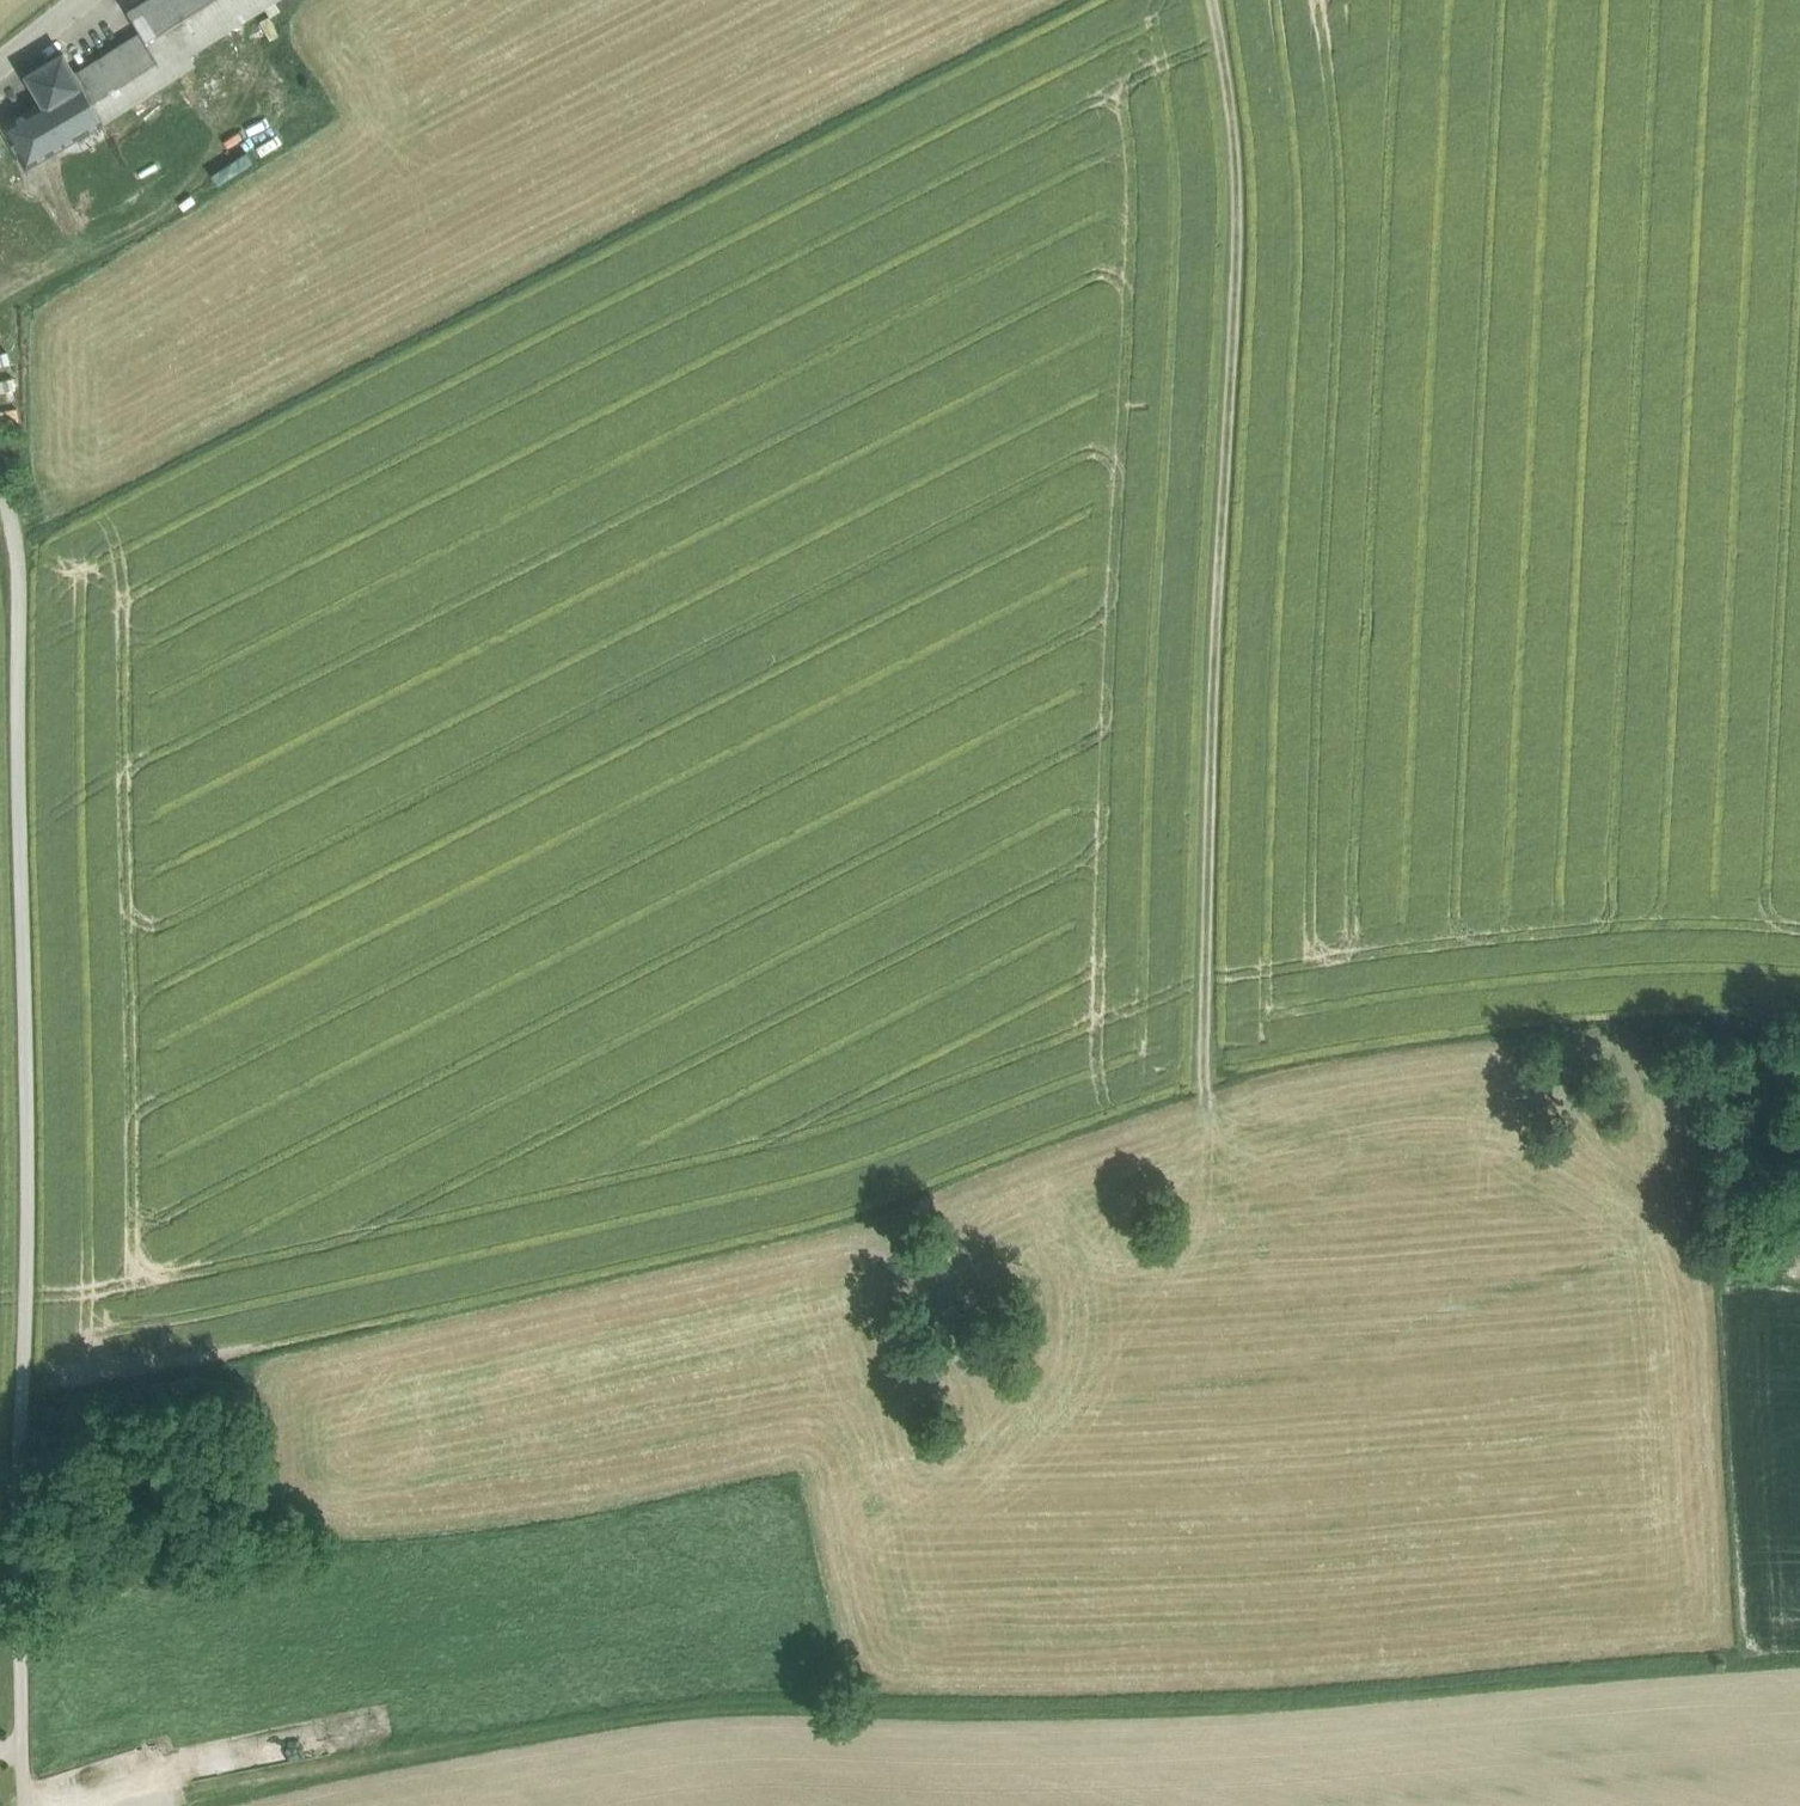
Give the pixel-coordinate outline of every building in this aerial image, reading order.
[(172,78),(194,64),(188,55),(275,0),(145,0),(128,11),(141,32),(172,78)] [(172,78),(141,32),(75,74),(88,97),(52,118),(43,103),(2,126),(26,166),(154,89),(172,78)] [(63,54),(27,76),(43,103),(52,118),(88,97),(75,74),(63,54)] [(14,361),(12,350),(0,352),(0,364),(14,361)]
